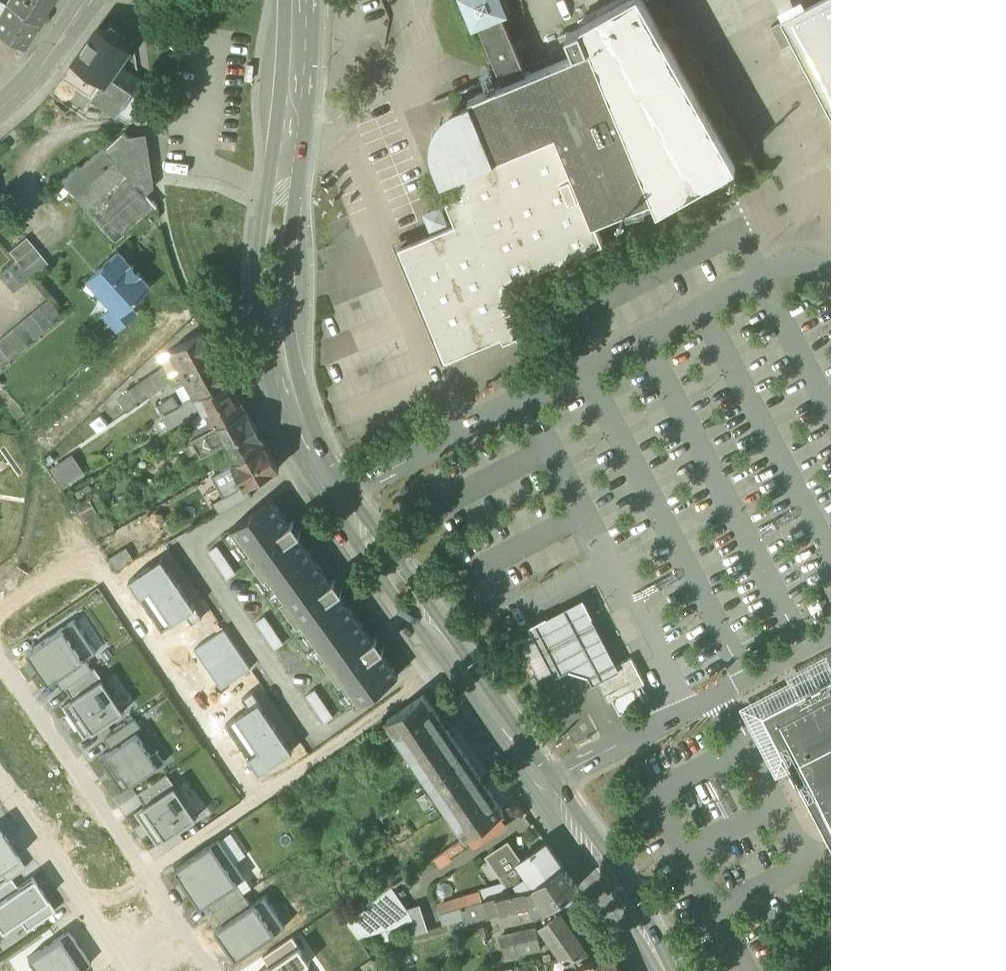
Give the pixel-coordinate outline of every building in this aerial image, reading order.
[(50,0),(8,0),(7,2),(38,21),(50,0)] [(475,23),(479,22),(504,81),(528,72),(503,12),(507,10),(502,0),(466,0),(475,23)] [(591,45),(653,194),(659,208),(737,164),(644,0),(623,0),(582,23),(583,25),(591,45)] [(807,9),(802,0),(801,0),(778,12),(783,22),(807,9)] [(922,112),(864,0),(825,0),(807,9),(783,22),(782,22),(793,43),(849,150),(922,112)] [(922,112),(1005,68),(1005,0),(864,0),(922,112)] [(7,2),(0,14),(0,31),(24,45),(38,21),(7,2)] [(783,49),(793,43),(782,22),(772,28),(773,29),(783,49)] [(94,96),(118,113),(133,90),(112,75),(121,62),(131,46),(101,25),(75,61),(104,81),(94,96)] [(575,52),(591,45),(583,25),(566,31),(575,52)] [(464,99),(466,104),(468,108),(475,106),(496,154),(558,129),(595,219),(653,194),(591,45),(575,52),(528,72),(504,81),(489,87),(486,80),(460,90),(464,99)] [(121,62),(112,75),(133,90),(139,82),(139,81),(141,77),(121,62)] [(922,112),(849,150),(833,159),(902,289),(909,303),(924,296),(1005,252),(1005,68),(922,112)] [(118,113),(129,121),(144,102),(140,81),(139,81),(139,82),(133,90),(118,113)] [(463,105),(466,104),(464,99),(454,103),(449,106),(446,110),(442,113),(438,119),(435,126),(433,132),(432,138),(432,144),(433,151),(436,158),(444,178),(457,173),(453,165),(448,167),(447,165),(449,163),(445,154),(443,148),(443,141),(445,129),(448,123),(452,118),(457,114),(463,111),(465,110),(463,105)] [(448,167),(453,165),(487,150),(491,157),(496,154),(475,106),(468,108),(466,104),(463,105),(465,110),(463,111),(457,114),(452,118),(448,123),(445,129),(443,141),(443,148),(445,154),(449,163),(447,165),(448,167)] [(558,129),(496,154),(491,157),(487,150),(453,165),(457,173),(465,192),(447,199),(455,217),(457,222),(447,226),(445,221),(443,217),(447,215),(444,207),(440,209),(437,205),(430,208),(431,212),(427,214),(430,222),(435,220),(436,225),(438,229),(400,245),(447,357),(503,334),(505,339),(524,331),(504,282),(604,241),(595,219),(558,129)] [(111,236),(117,242),(158,205),(148,194),(145,191),(150,187),(144,143),(139,143),(135,144),(128,136),(125,133),(107,148),(105,146),(80,168),(78,165),(61,181),(111,236)] [(145,191),(148,194),(155,186),(147,134),(128,136),(135,144),(139,143),(144,143),(150,187),(145,191)] [(455,217),(445,221),(447,226),(457,222),(455,217)] [(438,229),(436,225),(394,242),(444,364),(505,339),(503,334),(447,357),(400,245),(438,229)] [(13,256),(17,260),(31,278),(49,263),(27,237),(10,251),(13,256)] [(121,312),(128,321),(137,313),(131,305),(151,287),(138,272),(137,273),(132,268),(133,266),(119,251),(96,271),(108,284),(104,287),(118,302),(124,309),(121,312)] [(31,278),(17,260),(0,274),(0,276),(14,292),(31,278)] [(135,265),(133,266),(132,268),(137,273),(138,272),(140,270),(135,265)] [(93,275),(104,287),(108,284),(96,271),(93,275)] [(909,303),(902,289),(898,300),(896,307),(918,314),(920,307),(924,296),(909,303)] [(896,307),(898,300),(879,295),(863,292),(861,299),(876,305),(892,311),(918,320),(932,323),(949,326),(951,319),(935,313),(920,307),(918,314),(896,307)] [(63,317),(49,299),(0,340),(0,369),(63,317)] [(119,329),(128,321),(121,312),(124,309),(118,302),(105,313),(119,329)] [(171,351),(172,353),(184,375),(218,355),(205,331),(171,351)] [(176,379),(184,375),(172,353),(162,358),(167,366),(119,399),(128,412),(171,383),(176,379)] [(218,355),(184,375),(188,380),(197,397),(231,378),(218,355)] [(176,387),(188,380),(184,375),(176,379),(171,383),(174,388),(176,387)] [(231,378),(197,397),(203,408),(205,412),(206,412),(239,393),(231,378)] [(188,380),(176,387),(186,404),(197,397),(188,380)] [(211,421),(214,427),(218,424),(248,408),(239,393),(206,412),(211,421)] [(161,404),(167,415),(181,407),(175,396),(161,404)] [(169,427),(203,408),(197,397),(186,404),(181,407),(167,415),(163,417),(169,427)] [(1005,494),(1005,493),(1005,486),(1004,482),(998,472),(994,473),(977,440),(981,438),(979,436),(982,434),(980,430),(996,422),(998,426),(1005,422),(1005,402),(956,428),(1005,523),(1005,495),(1005,494)] [(248,408),(218,424),(228,442),(258,426),(248,408)] [(206,412),(205,412),(192,419),(197,429),(211,421),(206,412)] [(184,436),(187,442),(192,439),(206,431),(214,427),(211,421),(197,429),(184,436)] [(998,426),(996,422),(980,430),(982,434),(979,436),(981,438),(977,440),(994,473),(998,472),(1004,482),(1005,486),(1005,422),(998,426)] [(224,445),(228,442),(218,424),(214,427),(206,431),(192,439),(202,457),(224,445)] [(223,469),(234,463),(268,444),(258,426),(228,442),(232,449),(217,457),(223,469)] [(281,467),(268,444),(234,463),(240,474),(247,486),(281,467)] [(68,460),(79,477),(86,473),(74,456),(68,460)] [(54,469),(66,486),(79,477),(68,460),(54,469)] [(225,497),(247,486),(234,463),(223,469),(213,474),(225,497)] [(91,497),(76,505),(84,520),(99,513),(91,497)] [(231,528),(274,587),(315,557),(298,534),(302,531),(294,521),(291,523),(273,498),(231,528)] [(108,534),(96,515),(85,521),(97,540),(108,534)] [(788,768),(781,755),(779,750),(775,752),(758,719),(761,717),(760,714),(763,713),(761,709),(794,691),(796,695),(817,684),(833,675),(831,672),(864,654),(866,658),(887,647),(885,643),(900,636),(902,639),(922,629),(920,625),(935,617),(937,621),(957,610),(955,606),(971,598),(973,602),(1005,585),(1005,534),(986,544),(999,568),(736,706),(773,776),(788,768)] [(218,545),(209,551),(230,580),(239,573),(218,545)] [(109,558),(117,570),(135,560),(128,546),(109,558)] [(170,639),(193,624),(203,617),(162,557),(129,579),(170,639)] [(274,587),(315,645),(357,615),(340,592),(343,590),(335,579),(332,581),(315,557),(274,587)] [(807,619),(840,603),(831,584),(798,600),(807,619)] [(973,602),(971,598),(955,606),(957,610),(937,621),(935,617),(920,625),(922,629),(902,639),(900,636),(885,643),(887,647),(866,658),(864,654),(831,672),(833,675),(817,684),(796,695),(794,691),(761,709),(763,713),(760,714),(761,717),(758,719),(775,752),(779,750),(781,755),(788,768),(898,970),(1005,970),(1005,585),(973,602)] [(556,676),(570,669),(589,674),(594,683),(599,681),(620,669),(618,664),(583,598),(530,626),(534,633),(553,670),(556,676)] [(88,611),(75,619),(97,651),(110,642),(88,611)] [(265,615),(256,621),(277,650),(286,644),(265,615)] [(374,639),(357,615),(315,645),(358,704),(400,675),(382,650),(385,648),(377,637),(374,639)] [(210,627),(203,617),(193,624),(199,634),(210,627)] [(50,684),(57,679),(87,659),(97,652),(97,651),(75,619),(33,648),(46,667),(41,671),(50,684)] [(209,668),(238,648),(225,628),(195,649),(209,668)] [(553,670),(558,667),(538,631),(534,633),(513,644),(522,662),(530,658),(540,677),(553,670)] [(28,651),(41,671),(46,667),(33,648),(28,651)] [(238,648),(209,668),(222,688),(252,668),(238,648)] [(596,676),(599,681),(609,701),(613,699),(621,713),(645,700),(637,686),(645,682),(632,657),(618,664),(596,676)] [(57,679),(64,689),(67,687),(94,669),(87,659),(57,679)] [(67,687),(74,697),(104,677),(96,667),(94,669),(67,687)] [(104,677),(74,697),(64,704),(86,737),(126,710),(104,677)] [(316,688),(307,695),(328,724),(337,717),(316,688)] [(243,698),(250,708),(260,701),(253,691),(243,698)] [(388,721),(407,748),(444,722),(425,695),(388,721)] [(293,750),(260,701),(250,708),(227,723),(260,773),(293,750)] [(106,738),(113,748),(137,732),(143,728),(136,718),(106,738)] [(504,811),(444,722),(407,748),(467,836),(477,829),(498,815),(504,811)] [(100,757),(122,790),(166,761),(158,749),(152,754),(137,732),(113,748),(100,757)] [(139,793),(146,804),(176,784),(169,773),(139,793)] [(158,844),(198,817),(176,784),(146,804),(136,811),(158,844)] [(477,829),(484,840),(506,826),(498,815),(477,829)] [(20,857),(0,827),(0,870),(20,857)] [(467,836),(474,846),(484,840),(477,829),(467,836)] [(232,832),(221,839),(236,862),(247,854),(232,832)] [(221,839),(220,838),(175,869),(192,893),(197,890),(207,904),(208,903),(238,883),(239,882),(242,880),(232,866),(237,863),(236,862),(221,839)] [(465,847),(461,841),(435,859),(441,867),(453,859),(451,856),(465,847)] [(518,861),(523,868),(528,875),(535,885),(563,866),(564,866),(547,841),(520,860),(518,861)] [(489,856),(507,882),(515,879),(512,875),(523,868),(518,861),(520,860),(508,843),(489,856)] [(20,857),(0,870),(0,871),(6,880),(12,877),(27,866),(20,857)] [(247,877),(237,863),(232,866),(242,880),(247,877)] [(563,866),(535,885),(549,908),(578,887),(563,866)] [(514,891),(521,890),(517,883),(528,875),(523,868),(512,875),(515,879),(507,882),(480,890),(483,900),(484,899),(497,896),(514,891)] [(535,885),(528,875),(517,883),(521,890),(532,888),(535,885)] [(2,930),(19,918),(48,899),(33,877),(19,887),(0,899),(0,927),(2,930)] [(0,884),(0,899),(19,887),(12,877),(6,880),(0,884)] [(245,893),(238,883),(208,903),(215,913),(245,893)] [(537,916),(549,908),(535,885),(532,888),(521,890),(514,891),(497,896),(502,912),(515,909),(531,906),(537,916)] [(350,922),(359,936),(413,920),(409,910),(407,908),(392,886),(370,900),(370,901),(353,917),(350,922)] [(202,907),(207,904),(197,890),(192,893),(202,907)] [(438,902),(441,912),(483,900),(480,890),(438,902)] [(245,893),(215,913),(223,924),(253,904),(245,893)] [(216,929),(237,959),(287,926),(266,895),(253,904),(223,924),(216,929)] [(484,899),(488,916),(502,912),(497,896),(484,899)] [(19,918),(27,929),(56,910),(48,899),(19,918)] [(488,916),(484,899),(483,900),(441,912),(444,924),(464,918),(466,923),(488,916)] [(409,910),(413,920),(417,933),(429,930),(421,904),(407,908),(409,910)] [(541,928),(561,958),(573,956),(588,954),(561,914),(541,928)] [(501,936),(503,946),(518,943),(539,938),(537,928),(501,936)] [(92,963),(69,929),(28,958),(37,970),(79,970),(92,963)] [(293,936),(264,956),(270,966),(300,946),(293,936)] [(542,949),(539,938),(518,943),(521,954),(542,949)] [(301,969),(311,962),(300,946),(270,966),(263,970),(303,970),(301,969)] [(579,970),(620,970),(622,970),(621,970),(622,970),(612,950),(590,960),(577,966),(579,970)] [(590,960),(588,954),(573,956),(577,966),(590,960)] [(864,963),(847,970),(868,970),(864,963)]
